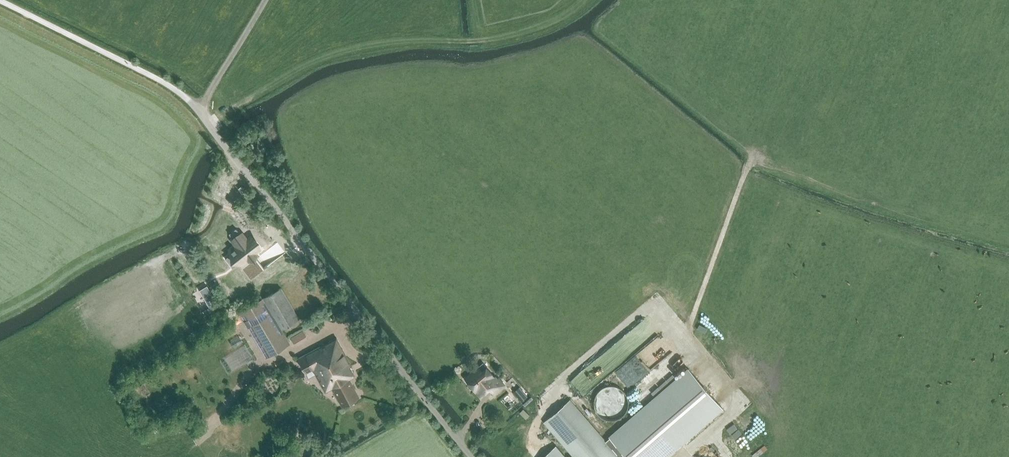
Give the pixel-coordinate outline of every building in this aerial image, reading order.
[(237,246),(231,252),(252,279),(264,270),(254,256),(256,254),(255,252),(260,249),(251,236),(246,239),(242,233),(233,240),(237,246)] [(212,310),(218,306),(207,286),(200,290),(212,310)] [(281,288),(263,299),(281,329),(298,319),(281,288)] [(281,329),(263,299),(240,313),(266,359),(290,344),(281,329)] [(351,366),(336,339),(298,359),(307,374),(314,370),(326,392),(331,389),(341,407),(358,398),(349,379),(354,377),(349,367),(351,366)] [(477,388),(482,394),(489,388),(493,393),(503,385),(498,379),(495,382),(491,377),(493,376),(483,364),(478,368),(475,368),(472,371),(472,373),(466,378),(474,388),(477,385),(479,387),(477,388)] [(619,456),(665,456),(722,408),(689,369),(605,441),(619,456)] [(617,419),(620,418),(624,416),(626,413),(628,409),(629,406),(630,402),(629,398),(627,394),(625,391),(622,388),(619,387),(615,385),(611,385),(607,386),(604,387),(600,390),(598,392),(596,396),(595,400),(595,404),(595,407),(597,411),(599,414),(602,417),(605,419),(609,420),(613,420),(617,419)] [(514,392),(521,401),(527,397),(519,387),(514,392)] [(605,441),(570,400),(545,421),(575,456),(619,456),(605,441)] [(556,446),(543,456),(565,456),(556,446)]
